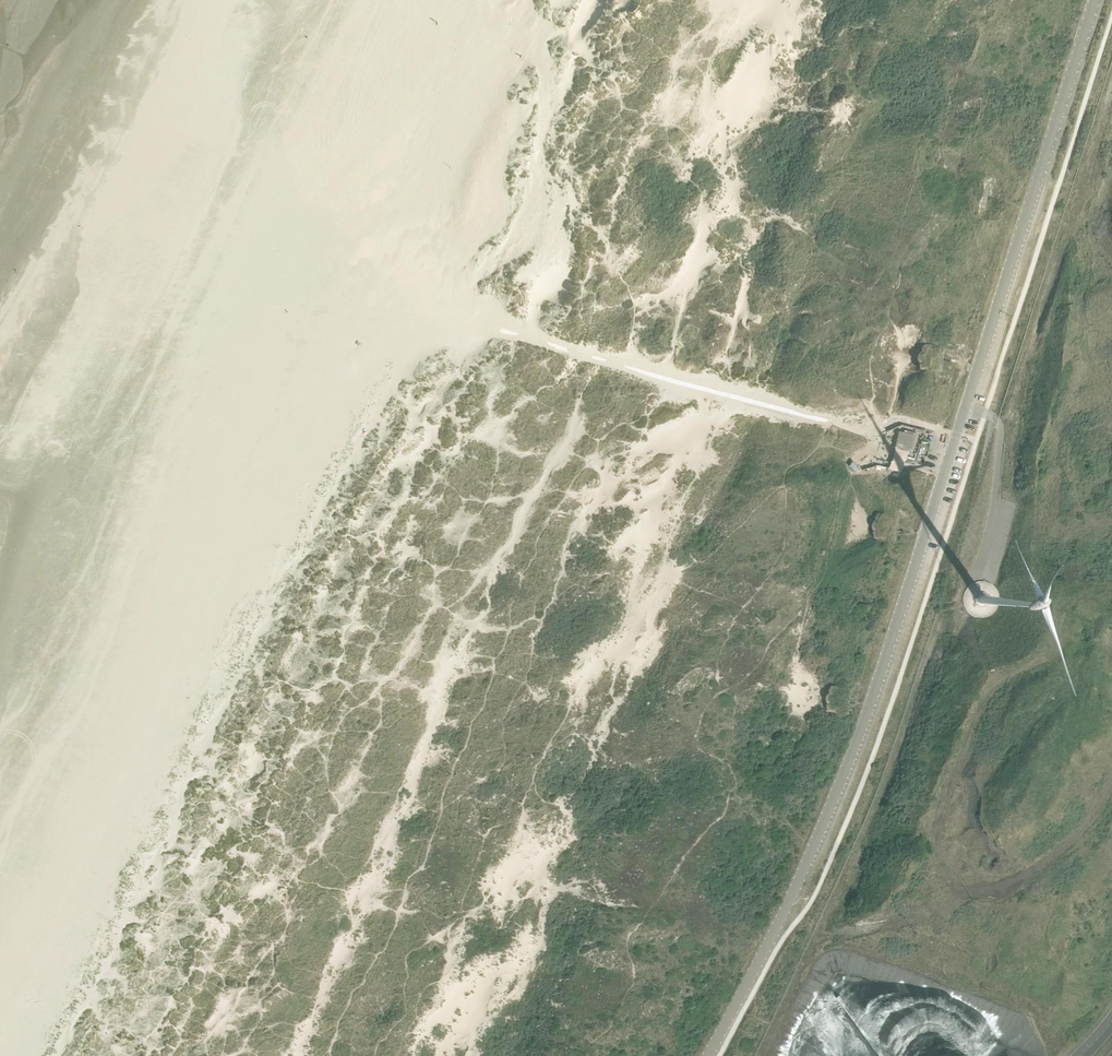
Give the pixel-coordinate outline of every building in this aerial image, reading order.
[(881,435),(887,447),(895,449),(894,454),(906,457),(905,458),(903,461),(908,463),(909,461),(915,462),(918,454),(926,456),(931,439),(924,437),(925,437),(923,436),(925,430),(901,423),(882,431),(881,435)] [(963,597),(962,599),(963,601),(963,603),(963,604),(964,606),(965,608),(965,609),(966,611),(968,612),(969,613),(970,614),(972,615),(973,616),(975,617),(977,617),(979,618),(980,618),(982,618),(984,618),(986,617),(987,617),(989,616),(991,615),(992,614),(994,613),(995,612),(996,611),(997,609),(998,608),(999,606),(999,604),(1000,603),(1000,601),(1000,599),(1000,597),(1000,596),(999,594),(999,592),(998,591),(997,589),(996,588),(995,586),(994,585),(993,584),(991,583),(990,582),(988,582),(987,581),(985,581),(983,580),(981,580),(980,580),(978,581),(976,581),(975,581),(973,582),(972,583),(970,584),(969,585),(968,586),(966,588),(965,589),(965,591),(964,592),(963,594),(963,596),(963,597)]
